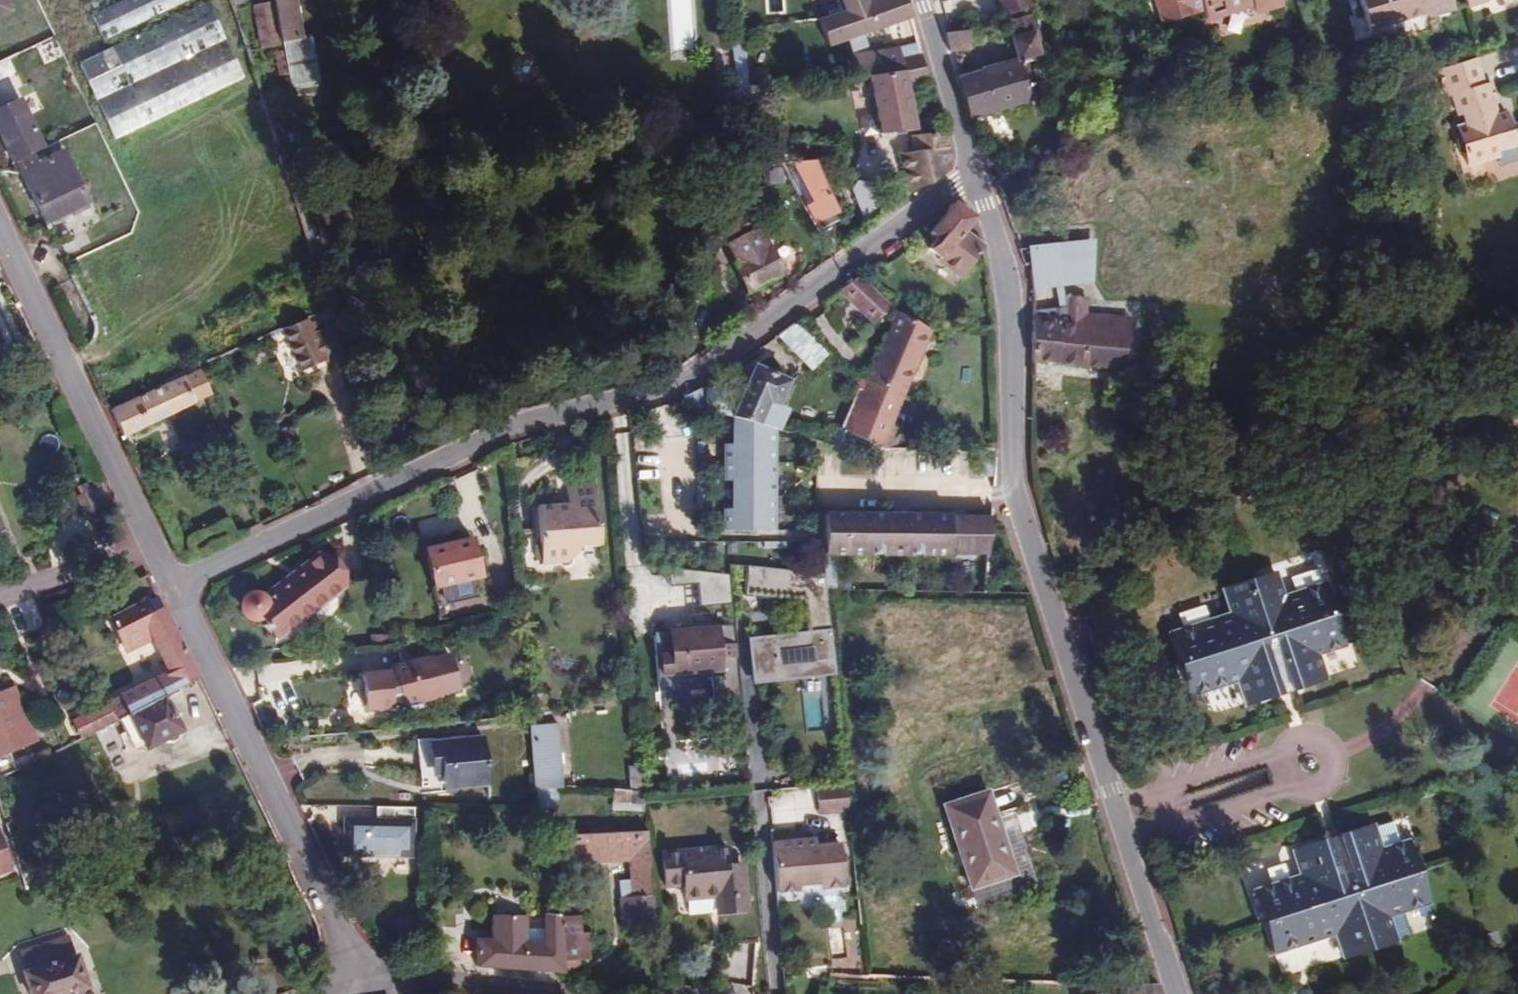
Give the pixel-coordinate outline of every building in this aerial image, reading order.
[(0,0),(0,22),(9,18),(0,0)] [(112,136),(237,77),(199,0),(198,0),(68,61),(102,128),(107,125),(112,136)] [(105,0),(76,0),(82,11),(105,0)] [(82,17),(94,38),(175,0),(118,0),(82,17)] [(283,56),(285,63),(317,58),(315,42),(307,43),(303,36),(299,24),(302,23),(298,0),(273,0),(274,5),(282,48),(283,56)] [(912,20),(905,0),(846,0),(850,14),(860,11),(867,35),(912,20)] [(1026,0),(999,0),(1005,19),(1020,16),(1021,22),(1026,38),(1032,37),(1038,58),(1043,57),(1026,0)] [(1261,9),(1262,11),(1289,2),(1288,0),(1162,0),(1170,24),(1200,14),(1198,11),(1207,8),(1209,11),(1214,24),(1222,21),(1230,13),(1249,6),(1259,5),(1261,9)] [(1368,47),(1415,34),(1412,21),(1434,14),(1436,18),(1461,10),(1458,0),(1366,0),(1369,12),(1358,16),(1368,47)] [(1473,9),(1492,3),(1492,0),(1493,0),(1471,0),(1473,9)] [(262,52),(282,48),(274,5),(254,7),(262,52)] [(1222,21),(1261,9),(1259,5),(1249,6),(1230,13),(1222,21)] [(1022,63),(1038,58),(1032,37),(1026,38),(1021,22),(1006,25),(1011,40),(1009,42),(1015,61),(983,72),(984,74),(959,82),(972,121),(1033,101),(1022,63)] [(949,53),(972,48),(967,26),(944,32),(949,53)] [(910,89),(931,83),(926,67),(924,59),(890,62),(888,54),(859,63),(863,78),(865,82),(873,81),(907,74),(910,89)] [(282,81),(288,79),(285,63),(283,56),(278,57),(282,81)] [(1479,61),(1441,72),(1451,99),(1456,98),(1461,113),(1465,112),(1468,121),(1459,124),(1470,161),(1501,151),(1503,159),(1517,155),(1517,136),(1510,112),(1499,116),(1495,105),(1498,103),(1492,86),(1488,87),(1479,61)] [(919,134),(910,89),(907,74),(873,81),(884,139),(919,134)] [(13,169),(45,154),(43,150),(33,154),(32,151),(43,145),(17,97),(0,105),(0,136),(14,165),(11,166),(13,169)] [(107,139),(112,136),(107,125),(102,128),(107,139)] [(901,160),(911,190),(931,186),(950,171),(950,150),(947,137),(913,140),(913,144),(884,147),(886,162),(901,160)] [(45,154),(13,169),(18,178),(28,186),(46,224),(90,204),(63,148),(47,156),(45,154)] [(845,222),(815,162),(793,164),(796,168),(791,171),(823,233),(828,231),(845,222)] [(1006,170),(1002,182),(1008,184),(1013,173),(1006,170)] [(961,206),(958,209),(937,237),(943,242),(935,253),(947,262),(945,265),(969,282),(991,251),(971,237),(981,224),(961,206)] [(828,231),(823,233),(836,258),(841,254),(828,231)] [(785,277),(764,234),(747,242),(753,256),(737,264),(751,294),(785,277)] [(1097,238),(1027,245),(1035,285),(1093,283),(1097,238)] [(866,276),(847,289),(880,325),(898,309),(866,276)] [(1035,293),(1033,375),(1130,377),(1131,326),(1088,324),(1088,313),(1065,312),(1065,287),(1035,285),(1035,293)] [(933,332),(907,317),(851,437),(878,449),(933,332)] [(303,370),(344,353),(336,326),(314,336),(307,321),(285,331),(303,370)] [(804,321),(787,332),(806,359),(816,336),(804,321)] [(787,332),(752,356),(760,366),(792,381),(796,383),(806,359),(787,332)] [(760,366),(734,418),(760,425),(767,411),(771,413),(775,405),(779,407),(792,381),(760,366)] [(196,401),(211,395),(202,374),(186,380),(196,401)] [(199,409),(196,401),(186,380),(115,412),(128,440),(199,409)] [(708,387),(687,398),(687,404),(709,410),(708,387)] [(546,566),(572,564),(586,547),(605,545),(600,486),(572,488),(574,509),(562,510),(562,508),(541,510),(546,566)] [(121,512),(108,487),(86,498),(98,524),(121,512)] [(888,512),(821,508),(826,550),(908,553),(992,557),(994,518),(888,512)] [(435,588),(482,579),(474,543),(427,553),(435,588)] [(345,588),(320,559),(264,603),(257,596),(249,596),(242,603),(241,612),(247,619),(255,620),(260,616),(279,639),(345,588)] [(703,582),(703,574),(674,569),(675,585),(703,582)] [(790,685),(839,680),(830,598),(828,578),(789,575),(752,570),(749,601),(805,608),(807,636),(752,641),(756,689),(790,685)] [(703,582),(704,605),(735,602),(734,579),(703,574),(703,582)] [(1288,662),(1298,692),(1335,682),(1327,662),(1357,653),(1347,623),(1343,625),(1333,596),(1295,607),(1289,589),(1239,604),(1245,623),(1204,636),(1214,665),(1209,667),(1219,696),(1248,687),(1255,707),(1286,697),(1277,666),(1288,662)] [(717,630),(659,635),(664,685),(682,684),(690,673),(716,671),(719,701),(744,699),(737,622),(717,624),(717,630)] [(202,680),(177,628),(166,634),(160,623),(126,640),(141,671),(165,659),(175,678),(151,689),(157,701),(165,698),(202,680)] [(384,674),(358,678),(363,711),(399,708),(441,697),(433,658),(384,671),(384,674)] [(1286,697),(1298,692),(1288,662),(1277,666),(1286,697)] [(157,701),(151,689),(140,694),(147,707),(157,701)] [(147,707),(140,694),(114,708),(120,721),(132,715),(147,707)] [(24,746),(0,696),(0,758),(24,746)] [(165,698),(157,701),(147,707),(132,715),(146,746),(148,749),(181,733),(165,698)] [(132,715),(120,721),(119,721),(134,752),(146,746),(132,715)] [(560,726),(535,727),(537,759),(556,758),(557,779),(539,779),(540,789),(548,789),(565,789),(560,726)] [(490,788),(490,783),(488,760),(486,743),(437,747),(439,777),(450,777),(451,790),(490,788)] [(556,758),(537,759),(539,779),(557,779),(556,758)] [(488,760),(490,783),(504,783),(503,759),(488,760)] [(648,790),(646,770),(635,770),(636,790),(648,790)] [(540,789),(541,806),(550,806),(548,789),(540,789)] [(649,801),(648,790),(636,790),(620,790),(620,810),(650,809),(649,801)] [(978,884),(1022,876),(997,805),(954,821),(978,884)] [(407,831),(408,811),(368,810),(368,823),(337,822),(335,859),(405,860),(405,849),(416,849),(416,831),(407,831)] [(1379,824),(1345,835),(1355,866),(1343,870),(1332,840),(1300,850),(1306,866),(1275,877),(1285,905),(1290,904),(1300,932),(1340,919),(1348,938),(1396,923),(1390,904),(1428,890),(1418,863),(1424,861),(1414,833),(1385,841),(1379,824)] [(629,930),(661,928),(652,829),(565,835),(567,862),(635,858),(641,899),(626,900),(629,930)] [(1355,866),(1345,835),(1332,840),(1343,870),(1355,866)] [(818,840),(775,844),(780,894),(803,891),(802,888),(822,886),(823,890),(847,888),(843,845),(819,847),(818,840)] [(14,880),(5,852),(2,841),(0,842),(0,884),(14,880)] [(749,908),(743,849),(666,854),(669,887),(687,886),(688,900),(709,898),(709,893),(719,893),(721,910),(749,908)] [(1026,887),(1022,876),(978,884),(984,903),(1026,887)] [(479,968),(565,974),(570,917),(550,916),(550,929),(549,943),(531,942),(532,928),(532,918),(499,916),(497,940),(482,939),(479,968)] [(570,917),(565,974),(586,962),(589,918),(570,917)] [(549,943),(550,929),(532,928),(531,942),(549,943)] [(738,966),(767,964),(765,935),(736,938),(738,966)] [(80,959),(67,962),(62,947),(49,951),(54,968),(29,975),(35,993),(91,993),(80,959)] [(1162,984),(1136,984),(1116,989),(1117,993),(1165,993),(1162,984)]
